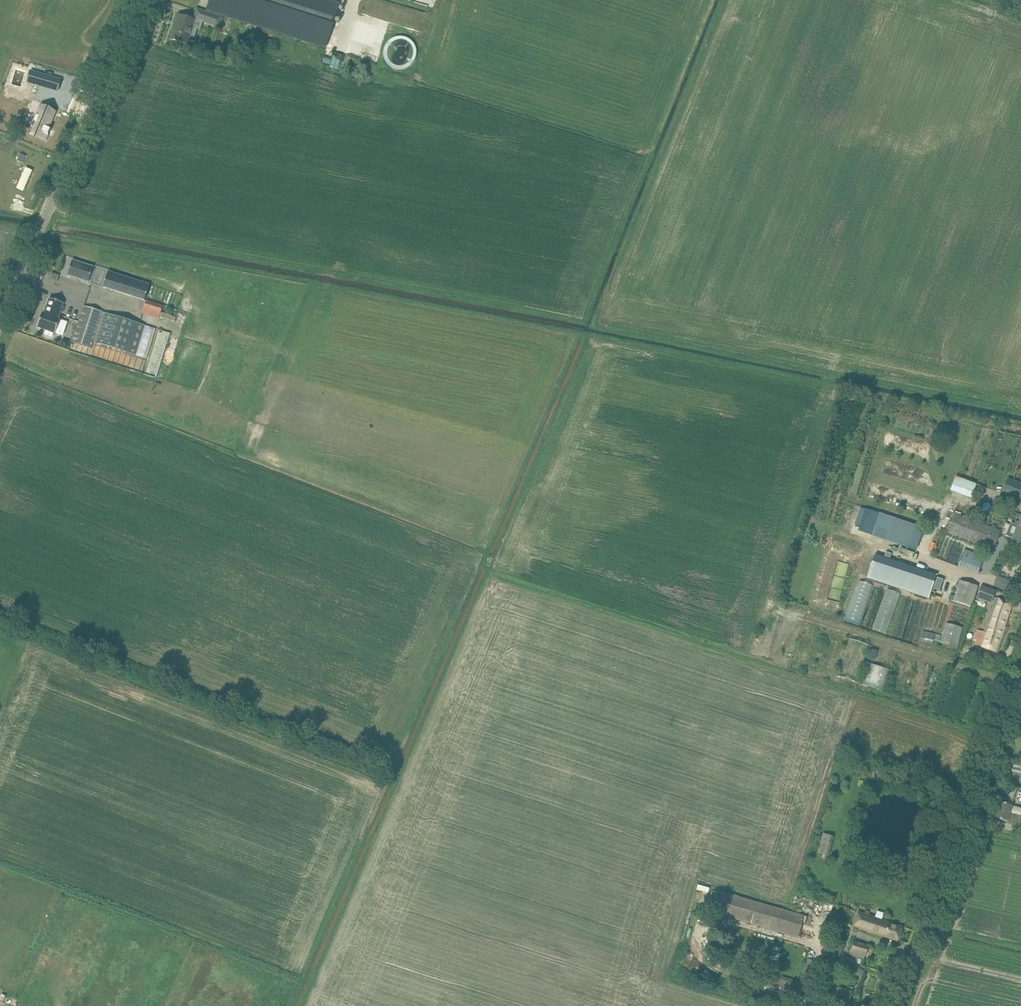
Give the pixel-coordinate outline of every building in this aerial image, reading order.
[(320,0),(210,0),(207,9),(325,48),(339,6),(320,0)] [(219,27),(223,17),(206,12),(203,22),(219,27)] [(187,44),(190,36),(194,38),(197,28),(193,27),(195,20),(177,14),(175,23),(176,23),(171,39),(187,44)] [(412,68),(412,38),(385,38),(385,68),(412,68)] [(30,71),(27,81),(46,86),(47,82),(49,76),(30,71)] [(35,99),(38,91),(33,89),(30,97),(35,99)] [(34,122),(31,129),(48,136),(53,124),(51,123),(57,108),(43,102),(35,120),(34,120),(33,121),(34,122)] [(72,260),(67,275),(88,282),(93,267),(72,260)] [(144,300),(149,284),(108,271),(103,287),(144,300)] [(58,318),(63,303),(49,298),(44,313),(42,312),(37,327),(46,330),(45,335),(52,337),(53,333),(55,333),(60,319),(58,318)] [(143,300),(140,314),(157,317),(160,304),(143,300)] [(91,348),(93,342),(135,355),(144,325),(84,306),(72,343),(91,348)] [(968,498),(974,483),(952,475),(947,489),(968,498)] [(1007,479),(1002,493),(1020,500),(1020,484),(1007,479)] [(876,512),(869,535),(915,550),(922,526),(876,512)] [(953,512),(945,532),(988,548),(992,550),(1001,526),(992,523),(991,527),(953,512)] [(1012,540),(1020,543),(1020,516),(1012,540)] [(976,573),(982,557),(962,550),(956,565),(976,573)] [(875,555),(867,578),(927,598),(935,575),(875,555)] [(845,621),(861,626),(874,585),(859,580),(845,621)] [(958,581),(952,601),(971,607),(977,586),(959,580),(958,581)] [(995,590),(981,585),(977,598),(991,603),(995,590)] [(886,634),(899,594),(886,589),(872,629),(886,634)] [(1012,604),(1002,601),(996,598),(983,632),(977,631),(974,639),(977,640),(975,645),(988,649),(998,653),(1007,627),(1004,626),(1012,604)] [(957,648),(962,627),(945,623),(940,644),(957,648)] [(940,635),(922,631),(920,642),(931,645),(932,641),(939,642),(940,635)] [(847,639),(836,676),(859,682),(867,656),(874,658),(877,647),(847,639)] [(867,664),(863,685),(884,690),(888,668),(867,664)] [(994,818),(1020,825),(1020,818),(1009,814),(1012,806),(1009,805),(1008,805),(1006,804),(998,802),(994,818)] [(822,833),(817,854),(828,857),(833,836),(822,833)] [(725,873),(720,872),(715,888),(720,889),(725,873)] [(723,891),(716,913),(797,937),(804,916),(723,891)] [(897,941),(902,927),(858,912),(853,926),(897,941)] [(853,942),(848,954),(863,959),(867,947),(853,942)] [(849,1004),(853,991),(832,985),(829,999),(849,1004)]
